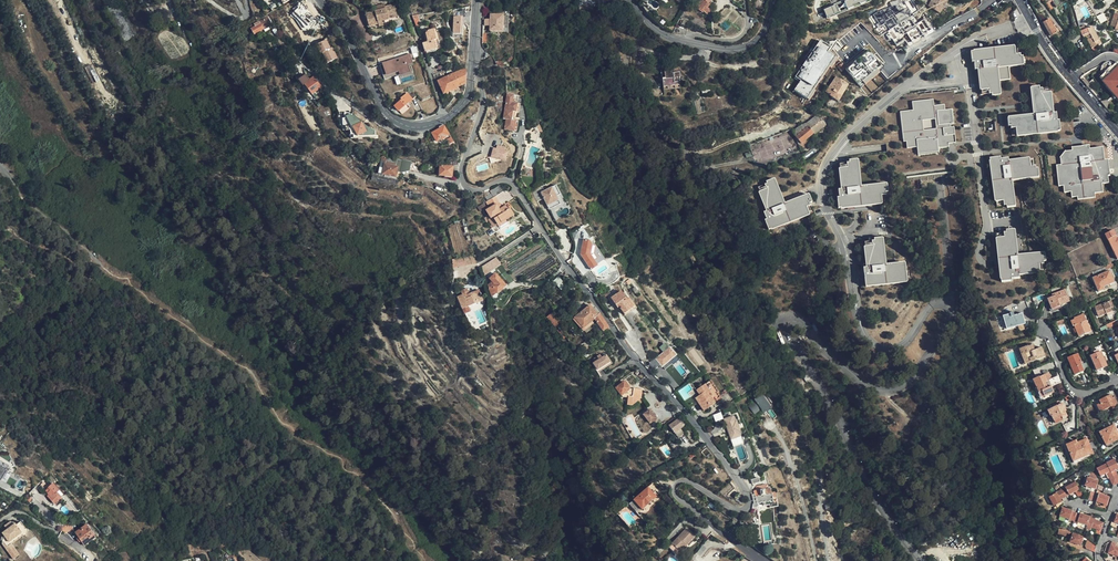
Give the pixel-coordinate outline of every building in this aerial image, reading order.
[(130,0),(121,0),(125,8),(133,5),(130,0)] [(694,7),(701,14),(702,13),(706,16),(710,11),(706,8),(709,5),(708,3),(710,0),(700,0),(694,7)] [(826,17),(871,2),(871,0),(838,0),(822,5),(826,17)] [(927,7),(939,14),(942,10),(945,11),(947,7),(944,6),(947,2),(944,0),(932,0),(930,2),(927,7)] [(1061,0),(1041,0),(1045,5),(1050,1),(1056,10),(1063,4),(1061,0)] [(390,16),(399,14),(396,3),(386,6),(387,10),(377,13),(367,15),(370,28),(381,25),(380,23),(384,22),(390,20),(390,16)] [(387,10),(386,6),(386,4),(375,7),(377,13),(387,10)] [(1098,16),(1101,22),(1107,20),(1104,13),(1098,16)] [(453,16),(454,34),(464,33),(463,15),(453,16)] [(272,24),(267,16),(250,27),(252,30),(255,35),(272,24)] [(888,23),(885,17),(879,20),(881,26),(888,23)] [(680,19),(677,18),(675,26),(684,28),(686,21),(680,19)] [(1057,34),(1049,20),(1043,24),(1051,37),(1057,34)] [(381,25),(370,28),(371,31),(385,27),(384,22),(380,23),(381,25)] [(673,33),(686,36),(687,28),(684,28),(675,26),(675,25),(673,33)] [(434,40),(436,48),(441,46),(434,26),(426,29),(426,31),(433,29),(436,39),(434,40)] [(1080,32),(1082,36),(1088,33),(1089,35),(1086,37),(1092,49),(1100,44),(1091,27),(1084,30),(1083,27),(1079,28),(1080,32)] [(424,51),(436,48),(434,40),(436,39),(433,29),(426,31),(427,33),(425,34),(428,41),(422,43),(424,51)] [(336,58),(331,48),(330,48),(325,39),(315,44),(319,53),(321,52),(326,64),(336,58)] [(831,47),(820,40),(796,77),(801,80),(794,90),(810,101),(817,91),(815,89),(830,68),(832,68),(838,59),(828,52),(831,47)] [(877,68),(885,62),(871,44),(844,65),(868,95),(885,82),(880,74),(881,73),(877,68)] [(1022,54),(1022,51),(1017,52),(1016,44),(973,49),(974,59),(976,59),(977,68),(981,67),(984,88),(990,87),(991,90),(993,90),(994,94),(1002,93),(1000,78),(1012,77),(1011,64),(1025,62),(1024,53),(1022,54)] [(1111,49),(1108,49),(1107,54),(1110,55),(1113,56),(1116,59),(1117,61),(1117,51),(1111,49)] [(413,62),(410,54),(401,57),(402,61),(396,63),(395,60),(384,63),(387,74),(400,69),(401,74),(409,71),(406,64),(413,62)] [(1098,76),(1102,81),(1104,79),(1107,82),(1105,84),(1107,86),(1112,93),(1114,91),(1116,93),(1117,94),(1117,95),(1117,62),(1117,61),(1116,62),(1115,62),(1114,63),(1113,62),(1110,61),(1109,60),(1106,60),(1104,61),(1101,63),(1101,64),(1099,66),(1099,68),(1099,70),(1100,72),(1101,73),(1098,76)] [(387,74),(384,63),(379,65),(384,79),(401,74),(400,69),(387,74)] [(663,69),(665,87),(682,85),(681,79),(683,79),(681,66),(663,69)] [(460,72),(459,69),(448,71),(450,76),(442,79),(439,72),(432,73),(436,83),(438,82),(444,94),(465,84),(466,71),(460,72)] [(305,75),(298,80),(303,86),(305,84),(313,94),(321,87),(313,78),(309,80),(305,75)] [(838,102),(848,85),(836,77),(825,92),(838,102)] [(792,82),(787,78),(783,84),(788,88),(792,82)] [(682,85),(665,87),(667,97),(683,95),(682,85)] [(1053,114),(1052,93),(1044,94),(1044,92),(1042,92),(1042,87),(1034,88),(1035,104),(1036,116),(1009,117),(1010,127),(1012,127),(1012,129),(1016,129),(1017,136),(1061,133),(1060,122),(1058,123),(1057,114),(1053,114)] [(408,95),(412,92),(411,90),(407,94),(401,98),(402,100),(408,95)] [(396,108),(399,111),(412,99),(416,96),(412,92),(408,95),(402,100),(396,105),(397,107),(396,108)] [(515,112),(517,104),(512,103),(513,96),(507,94),(502,118),(505,119),(503,129),(512,131),(515,121),(512,120),(510,120),(512,112),(514,112),(515,112)] [(1106,99),(1100,101),(1107,108),(1109,102),(1106,99)] [(902,110),(904,140),(906,140),(906,148),(916,147),(916,153),(938,152),(938,150),(938,147),(948,147),(948,144),(952,144),(956,143),(954,128),(952,128),(951,125),(956,125),(955,111),(947,111),(947,106),(937,106),(936,100),(914,101),(915,109),(902,110)] [(375,131),(368,126),(362,127),(361,122),(350,115),(345,115),(345,119),(345,124),(350,124),(350,129),(351,134),(354,134),(354,138),(376,136),(375,131)] [(811,129),(822,120),(819,117),(808,126),(809,127),(811,129)] [(798,129),(795,132),(797,138),(802,143),(814,133),(815,134),(827,125),(823,119),(822,120),(811,129),(809,127),(801,133),(798,129)] [(801,127),(798,129),(801,133),(809,127),(808,126),(806,124),(801,127)] [(449,135),(444,125),(439,127),(440,129),(432,133),(437,141),(440,140),(441,140),(445,138),(445,137),(449,135)] [(537,139),(538,136),(536,128),(533,129),(533,131),(529,133),(528,140),(535,143),(537,139)] [(502,137),(500,135),(498,135),(497,133),(484,146),(488,150),(502,137)] [(496,146),(494,154),(491,153),(489,159),(506,163),(509,149),(496,146)] [(1109,176),(1108,160),(1104,161),(1103,149),(1090,150),(1090,146),(1078,147),(1066,148),(1066,153),(1060,160),(1061,167),(1057,167),(1058,187),(1062,187),(1063,195),(1071,194),(1072,199),(1077,198),(1077,201),(1095,199),(1094,194),(1102,193),(1101,184),(1103,184),(1108,183),(1108,176),(1109,176)] [(448,160),(453,161),(460,161),(461,154),(449,153),(448,160)] [(397,168),(399,161),(386,157),(382,156),(379,167),(383,168),(384,164),(389,165),(390,163),(394,164),(393,167),(397,168)] [(1036,168),(1036,166),(1034,166),(1033,159),(1012,161),(1011,157),(1002,158),(1002,156),(993,157),(997,201),(1004,200),(1004,203),(1007,203),(1008,205),(1016,205),(1013,178),(1041,176),(1040,168),(1036,168)] [(451,177),(453,161),(448,160),(447,160),(446,163),(440,162),(438,175),(451,177)] [(853,207),(861,206),(881,204),(880,197),(884,196),(884,194),(885,193),(884,185),(858,188),(855,160),(848,160),(848,165),(846,165),(846,167),(839,168),(841,189),(838,189),(838,198),(836,198),(837,208),(853,207)] [(379,167),(378,172),(394,177),(396,172),(397,168),(393,167),(394,164),(390,163),(389,165),(384,164),(383,168),(379,167)] [(395,186),(398,178),(394,177),(378,172),(372,171),(370,178),(395,186)] [(477,176),(472,171),(468,176),(473,181),(477,176)] [(766,183),(763,183),(765,188),(762,189),(769,207),(762,210),(765,218),(763,219),(766,229),(808,214),(805,207),(810,205),(809,202),(810,202),(807,194),(782,203),(773,177),(765,180),(766,183)] [(919,180),(911,181),(912,190),(920,189),(919,180)] [(489,206),(491,205),(489,202),(496,198),(499,195),(497,193),(501,190),(499,185),(489,191),(491,193),(486,196),(488,200),(486,201),(489,206)] [(555,185),(551,187),(556,196),(560,194),(555,185)] [(556,196),(551,187),(544,190),(542,186),(532,191),(537,201),(543,198),(545,201),(547,205),(558,200),(556,196)] [(491,205),(492,207),(496,204),(500,209),(502,208),(496,198),(489,202),(491,205)] [(558,200),(547,205),(549,209),(560,204),(558,200)] [(486,202),(478,207),(481,211),(488,206),(486,202)] [(505,203),(506,206),(509,211),(507,212),(511,217),(514,215),(510,209),(512,207),(509,203),(507,205),(506,202),(505,203)] [(491,219),(493,218),(498,225),(506,220),(511,217),(507,212),(509,211),(506,206),(502,208),(500,209),(496,204),(492,207),(486,211),(488,215),(491,219)] [(1000,258),(1001,265),(1003,280),(1013,279),(1013,277),(1021,275),(1021,272),(1042,269),(1042,263),(1044,262),(1044,260),(1047,259),(1046,251),(1019,254),(1016,227),(1007,228),(1007,231),(1005,231),(1005,235),(997,236),(1000,258)] [(1117,238),(1113,231),(1105,234),(1117,260),(1117,259),(1117,238)] [(861,279),(861,287),(910,283),(910,281),(910,272),(909,264),(882,266),(880,238),(872,239),(872,241),(869,241),(869,246),(861,247),(863,268),(860,268),(861,279)] [(580,254),(591,269),(593,268),(595,261),(594,260),(597,258),(594,253),(595,246),(592,245),(590,241),(584,239),(580,254)] [(463,266),(475,265),(471,255),(469,256),(461,259),(463,266)] [(500,266),(495,258),(489,262),(494,270),(500,266)] [(461,259),(454,261),(456,268),(463,266),(461,259)] [(489,262),(484,265),(489,273),(494,270),(489,262)] [(1115,282),(1111,271),(1093,278),(1099,292),(1105,289),(1104,286),(1115,282)] [(505,285),(496,274),(490,279),(494,284),(491,287),(492,298),(505,285)] [(554,281),(561,288),(566,284),(558,277),(554,281)] [(1070,301),(1065,290),(1060,292),(1060,294),(1048,299),(1053,310),(1061,307),(1060,305),(1070,301)] [(456,300),(463,318),(469,316),(466,309),(481,303),(477,292),(467,296),(465,291),(459,293),(461,298),(456,300)] [(633,307),(628,299),(626,300),(621,291),(611,298),(616,306),(618,305),(624,314),(633,307)] [(1114,308),(1111,301),(1095,308),(1098,317),(1112,311),(1111,309),(1114,308)] [(609,327),(600,313),(598,315),(590,306),(575,318),(583,328),(594,319),(603,331),(609,327)] [(1024,322),(1021,313),(1013,315),(1012,312),(1009,313),(1009,314),(1002,316),(1006,330),(1012,328),(1011,326),(1024,322)] [(560,321),(552,313),(547,318),(555,326),(560,321)] [(1091,332),(1084,315),(1079,317),(1079,319),(1071,322),(1073,327),(1075,326),(1079,337),(1091,332)] [(469,316),(463,318),(469,333),(472,336),(477,334),(476,332),(469,316)] [(1063,318),(1056,321),(1058,327),(1066,324),(1063,318)] [(683,377),(690,372),(667,341),(659,347),(663,352),(656,358),(665,369),(673,363),(683,377)] [(1032,344),(1019,349),(1025,365),(1045,357),(1041,348),(1034,350),(1032,344)] [(1107,367),(1101,352),(1091,356),(1097,371),(1107,367)] [(1082,362),(1079,354),(1068,359),(1075,375),(1084,371),(1081,363),(1082,362)] [(601,355),(597,358),(599,360),(597,362),(594,364),(598,371),(611,362),(606,356),(603,358),(601,355)] [(728,364),(722,369),(741,394),(747,390),(728,364)] [(1055,385),(1052,379),(1047,381),(1044,375),(1039,378),(1038,378),(1033,380),(1036,388),(1035,389),(1040,400),(1045,398),(1044,397),(1053,393),(1051,387),(1055,385)] [(704,411),(715,404),(714,402),(719,398),(716,394),(718,393),(710,381),(696,391),(700,395),(695,398),(704,411)] [(624,382),(616,389),(623,398),(628,398),(627,405),(632,405),(638,400),(641,403),(643,401),(640,398),(641,389),(633,388),(633,389),(629,388),(624,382)] [(611,393),(606,398),(611,404),(617,400),(611,393)] [(750,406),(756,413),(763,408),(769,404),(762,395),(755,398),(757,401),(750,406)] [(1117,404),(1115,398),(1113,399),(1111,395),(1100,401),(1101,404),(1098,405),(1100,412),(1111,407),(1112,409),(1117,407),(1117,404)] [(1068,417),(1064,409),(1065,408),(1063,403),(1047,410),(1050,416),(1051,416),(1055,423),(1068,417)] [(769,404),(763,408),(765,412),(771,408),(769,404)] [(650,409),(643,414),(650,423),(657,418),(650,409)] [(728,432),(731,441),(741,437),(739,432),(740,432),(736,421),(735,422),(733,416),(727,429),(728,429),(729,431),(728,432)] [(678,419),(669,426),(675,434),(679,439),(685,434),(681,429),(684,427),(678,419)] [(756,424),(760,433),(767,431),(762,421),(756,424)] [(1114,426),(1100,433),(1107,446),(1117,440),(1117,433),(1114,426)] [(741,437),(731,441),(733,448),(743,444),(741,437)] [(1093,453),(1087,439),(1078,443),(1077,441),(1067,445),(1074,462),(1093,453)] [(1107,463),(1108,464),(1111,472),(1112,472),(1117,469),(1117,464),(1116,459),(1107,463)] [(1111,472),(1108,464),(1099,468),(1102,476),(1108,473),(1111,472)] [(753,485),(760,482),(758,478),(756,473),(754,474),(756,479),(751,480),(753,485)] [(1099,484),(1100,481),(1089,477),(1086,485),(1097,489),(1099,484)] [(1067,486),(1071,494),(1077,491),(1081,489),(1077,481),(1067,486)] [(53,504),(63,496),(52,484),(47,488),(48,489),(46,491),(48,493),(47,494),(48,495),(51,498),(49,499),(53,504)] [(645,488),(650,493),(654,489),(649,484),(645,488)] [(753,503),(753,508),(757,507),(758,505),(758,503),(764,502),(764,505),(770,504),(771,507),(774,507),(778,506),(776,492),(772,492),(771,489),(768,489),(767,485),(758,486),(756,487),(756,490),(754,490),(755,494),(752,494),(752,496),(754,503),(753,503)] [(1067,494),(1067,496),(1071,494),(1067,486),(1063,488),(1067,494)] [(653,497),(650,493),(645,488),(631,501),(639,510),(653,497)] [(1061,496),(1067,494),(1063,488),(1059,490),(1050,495),(1054,504),(1062,500),(1061,496)] [(1100,493),(1097,502),(1108,505),(1110,496),(1100,493)] [(642,512),(639,510),(631,501),(626,505),(637,517),(642,512)] [(1070,519),(1073,511),(1073,510),(1063,506),(1060,515),(1070,519)] [(1081,513),(1078,522),(1088,525),(1089,521),(1091,516),(1081,513)] [(1092,526),(1102,529),(1105,521),(1097,518),(1096,523),(1089,521),(1088,525),(1087,527),(1091,528),(1092,526)] [(3,543),(14,560),(14,559),(13,558),(15,557),(15,553),(14,552),(16,550),(12,544),(12,541),(16,538),(19,540),(24,536),(27,538),(30,530),(27,529),(22,522),(16,526),(15,524),(12,522),(6,526),(9,530),(4,533),(5,534),(4,537),(3,541),(3,543)] [(68,522),(60,529),(64,534),(72,529),(68,522)] [(75,533),(78,537),(81,541),(84,545),(95,538),(87,525),(75,533)] [(1057,535),(1067,537),(1067,534),(1069,535),(1070,533),(1059,529),(1057,535)] [(692,539),(683,530),(665,548),(672,555),(674,552),(682,544),(685,547),(692,539)] [(1081,545),(1084,537),(1074,534),(1071,542),(1081,545)] [(1093,544),(1088,540),(1085,546),(1086,549),(1090,551),(1093,544)] [(674,552),(672,555),(674,557),(685,547),(682,544),(674,552)] [(1114,549),(1114,547),(1109,545),(1107,552),(1106,555),(1117,559),(1117,550),(1114,549)]
